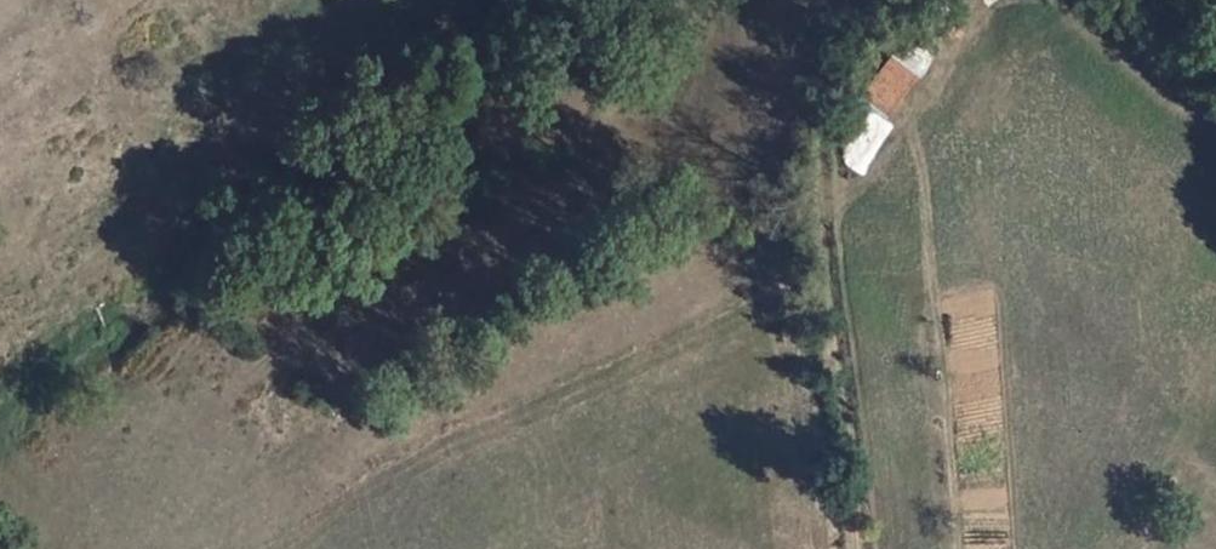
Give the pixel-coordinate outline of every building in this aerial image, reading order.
[(886,118),(919,76),(891,54),(858,95),(886,118)]
